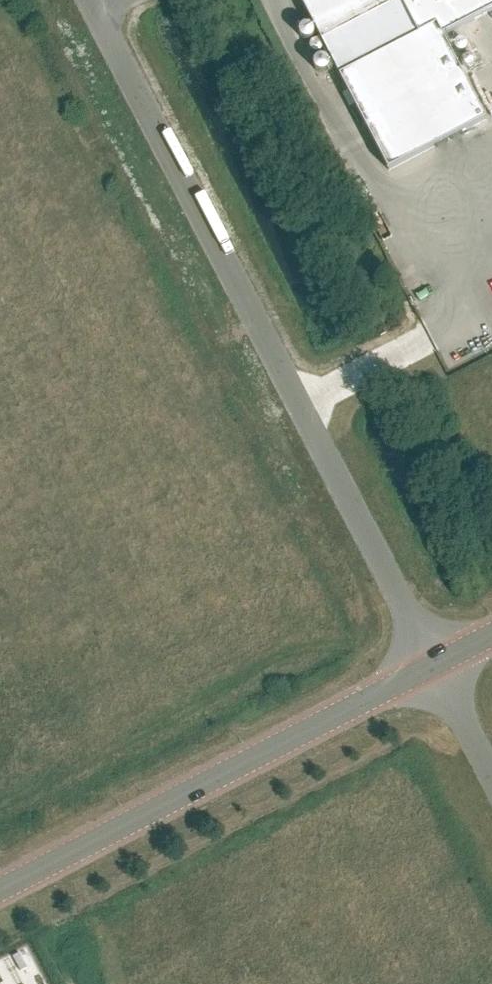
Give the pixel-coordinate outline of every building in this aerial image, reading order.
[(323,42),(343,81),(390,170),(487,120),(444,37),(491,13),(491,0),(301,0),(323,42)]
